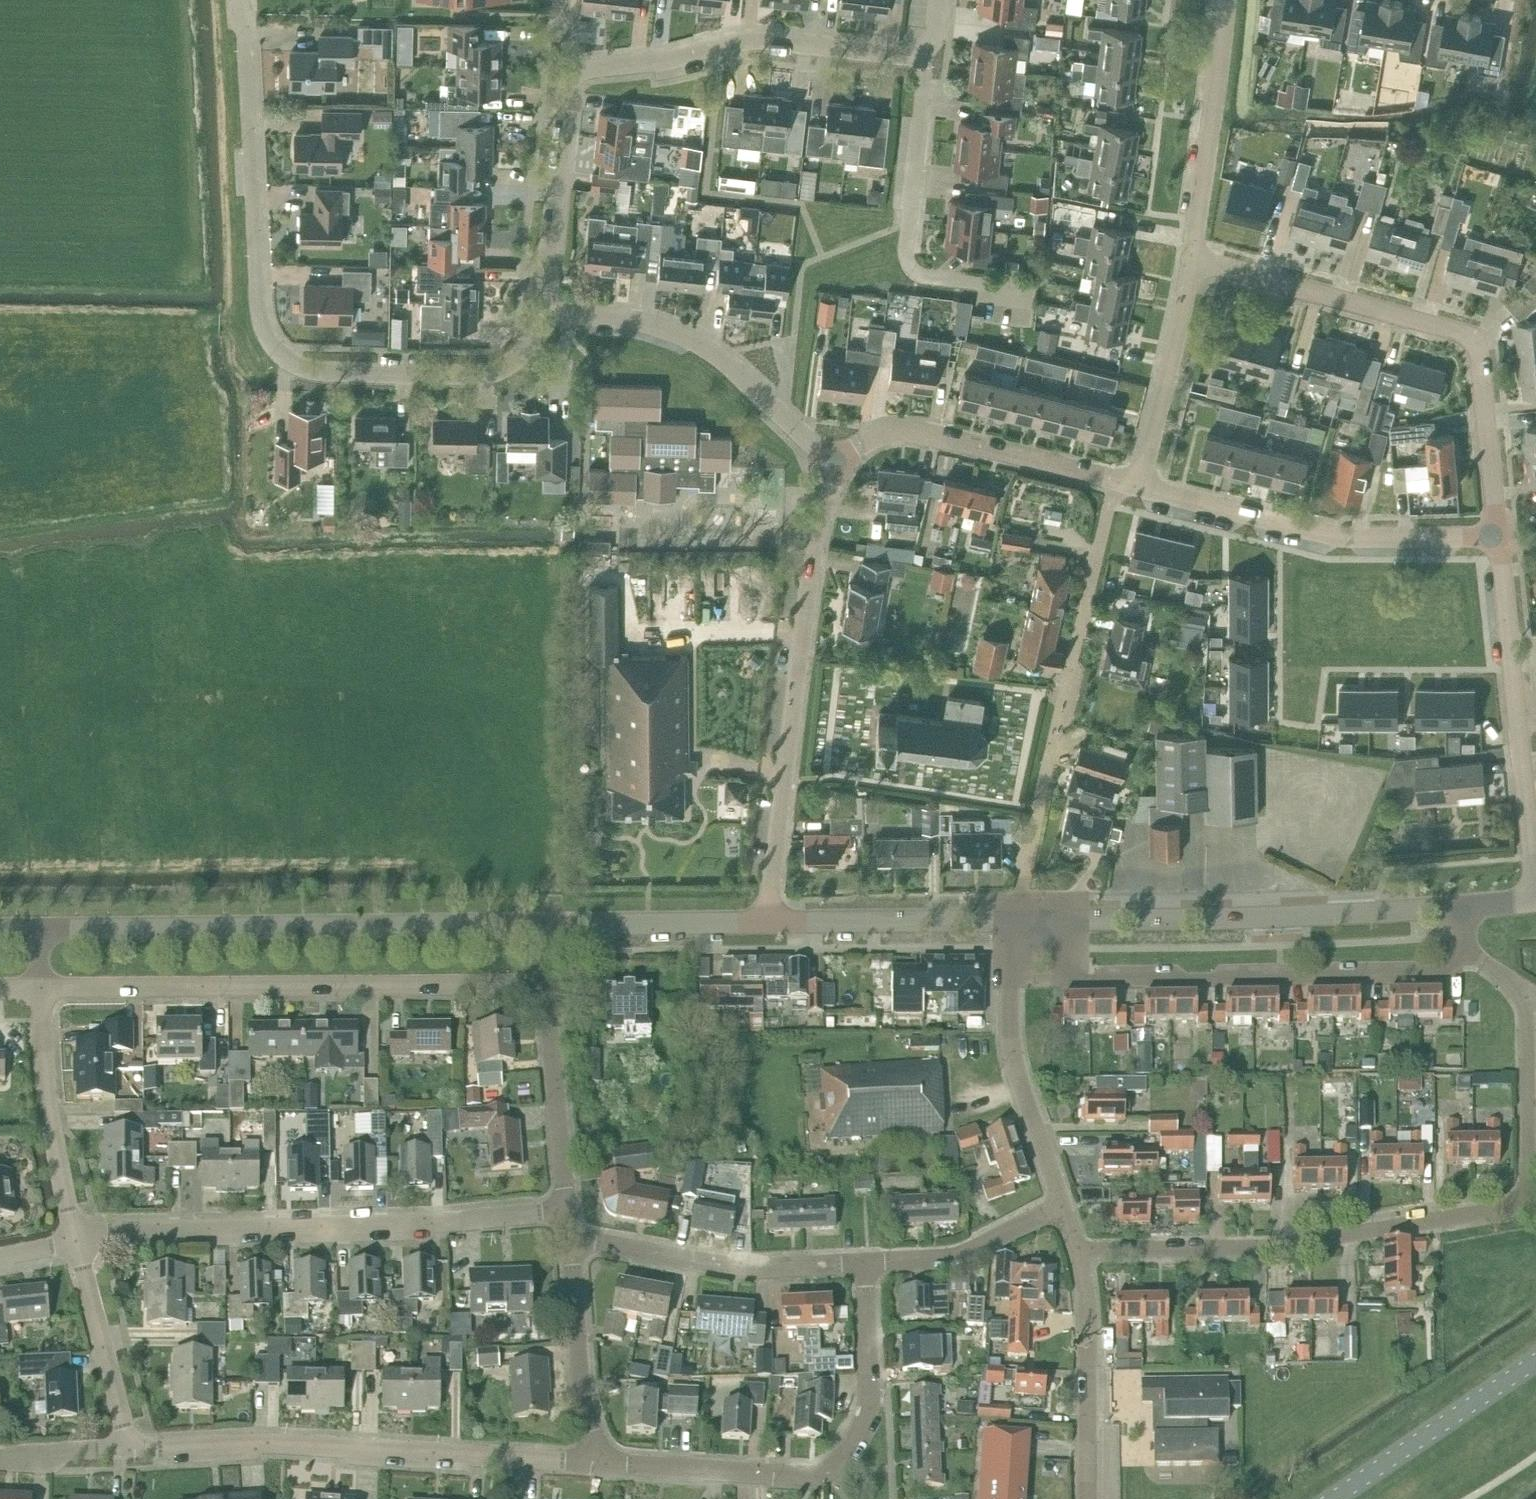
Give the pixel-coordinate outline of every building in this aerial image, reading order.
[(581,11),(607,13),(609,0),(582,0),(581,11)] [(633,16),(635,0),(609,0),(607,13),(633,16)] [(696,7),(722,10),(723,0),(697,0),(696,7)] [(839,11),(863,14),(864,0),(841,0),(839,11)] [(886,17),(887,0),(864,0),(863,14),(886,17)] [(1005,25),(1034,28),(1037,6),(1021,5),(1021,0),(980,0),(979,10),(1006,13),(1005,25)] [(1105,9),(1145,15),(1145,13),(1143,13),(1145,0),(1106,0),(1105,9)] [(1312,0),(1287,0),(1286,3),(1275,1),(1269,35),(1288,39),(1293,28),(1306,30),(1312,0)] [(1306,30),(1321,33),(1322,44),(1341,48),(1347,13),(1335,11),(1337,0),(1312,0),(1306,30)] [(1393,0),(1391,0),(1383,0),(1383,3),(1368,0),(1365,17),(1354,15),(1348,49),(1367,52),(1372,42),(1385,44),(1393,0)] [(1403,2),(1393,0),(1385,44),(1400,47),(1401,58),(1420,61),(1426,27),(1414,25),(1417,9),(1403,6),(1403,2)] [(1464,58),(1472,14),(1462,12),(1461,16),(1447,14),(1444,30),(1432,28),(1426,63),(1446,66),(1450,55),(1464,58)] [(1482,16),(1472,14),(1464,58),(1478,60),(1479,72),(1499,75),(1505,41),(1493,39),(1496,22),(1481,20),(1482,16)] [(1063,24),(1046,23),(1044,35),(1061,36),(1063,24)] [(409,38),(409,25),(397,25),(397,38),(409,38)] [(475,25),(449,25),(449,48),(459,49),(458,67),(499,68),(500,41),(474,41),(475,25)] [(392,57),(392,27),(358,26),(357,45),(373,45),(373,57),(392,57)] [(1102,38),(1100,51),(1139,56),(1140,56),(1138,55),(1141,34),(1103,29),(1103,30),(1088,28),(1087,36),(1102,38)] [(1029,37),(1004,35),(1003,46),(975,43),(972,67),(1013,71),(1015,58),(1027,59),(1029,37)] [(1058,50),(1059,38),(1036,35),(1034,47),(1058,50)] [(291,88),(307,88),(307,91),(319,91),(319,89),(335,89),(336,63),(351,63),(351,37),(320,36),(320,52),(291,52),(291,64),(289,64),(289,76),(291,76),(291,88)] [(1083,62),(1082,71),(1135,78),(1138,56),(1139,57),(1139,56),(1100,51),(1098,64),(1083,62)] [(473,93),(499,94),(499,68),(458,67),(458,85),(448,85),(447,108),(473,109),(473,93)] [(972,67),(970,90),(998,93),(996,105),(1021,107),(1025,72),(1013,71),(972,67)] [(1135,78),(1082,71),(1081,79),(1096,81),(1094,94),(1134,100),(1134,98),(1132,98),(1135,78)] [(1297,83),(1294,104),(1307,106),(1310,85),(1297,83)] [(1293,105),(1295,91),(1279,88),(1277,103),(1293,105)] [(1335,93),(1333,107),(1348,110),(1350,96),(1335,93)] [(768,96),(745,94),(744,106),(725,104),(721,144),(762,149),(768,96)] [(424,107),(446,108),(446,95),(441,95),(441,99),(424,99),(424,107)] [(788,122),(791,99),(768,96),(762,149),(801,153),(805,124),(788,122)] [(393,108),(403,108),(403,97),(393,97),(393,108)] [(627,116),(600,113),(597,136),(653,142),(655,120),(663,120),(665,106),(629,102),(627,116)] [(851,106),(828,103),(826,126),(809,124),(805,153),(845,157),(851,106)] [(1055,117),(1056,107),(1037,105),(1036,115),(1055,117)] [(871,135),(874,108),(851,106),(845,157),(844,169),(856,170),(857,163),(883,166),(887,137),(871,135)] [(492,149),(493,126),(479,125),(479,109),(473,109),(447,108),(440,108),(439,135),(457,136),(457,148),(492,149)] [(391,127),(391,110),(372,109),(371,126),(391,127)] [(1106,111),(1096,109),(1095,121),(1105,123),(1106,111)] [(296,134),(296,168),(311,168),(311,171),(339,172),(340,136),(359,136),(360,113),(323,112),(323,135),(296,134)] [(988,125),(960,122),(958,145),(999,150),(1000,137),(1012,138),(1015,116),(989,113),(988,125)] [(1095,143),(1133,151),(1138,129),(1100,122),(1100,123),(1085,121),(1084,128),(1097,132),(1095,143)] [(1508,131),(1505,143),(1523,148),(1524,143),(1526,136),(1508,131)] [(597,136),(595,159),(620,162),(619,176),(648,180),(651,155),(653,142),(597,136)] [(1129,173),(1133,151),(1095,143),(1093,156),(1079,155),(1077,163),(1129,173)] [(1534,145),(1524,143),(1523,148),(1522,149),(1532,152),(1534,145)] [(958,145),(955,168),(983,172),(982,183),(1007,186),(1008,174),(996,173),(999,150),(958,145)] [(392,164),(407,164),(407,147),(392,147),(392,164)] [(469,171),(492,172),(492,149),(457,148),(440,147),(439,183),(469,183),(469,171)] [(1292,183),(1298,160),(1286,157),(1280,180),(1292,183)] [(1331,207),(1328,206),(1316,203),(1320,189),(1307,186),(1313,165),(1301,161),(1293,188),(1305,191),(1293,234),(1307,238),(1306,242),(1320,245),(1331,207)] [(1125,194),(1129,173),(1077,163),(1076,171),(1090,175),(1088,188),(1125,194)] [(1379,171),(1376,182),(1384,184),(1387,173),(1379,171)] [(688,172),(685,200),(697,201),(699,173),(688,172)] [(736,175),(720,174),(718,188),(735,190),(736,175)] [(618,178),(593,175),(591,189),(616,192),(618,178)] [(760,175),(759,187),(770,189),(772,176),(760,175)] [(1050,178),(1040,177),(1039,192),(1049,193),(1050,178)] [(1235,179),(1225,216),(1264,226),(1274,189),(1235,179)] [(779,195),(795,197),(796,182),(780,180),(779,195)] [(1369,210),(1377,183),(1366,180),(1358,207),(1369,210)] [(1389,186),(1377,183),(1369,210),(1381,213),(1389,186)] [(799,184),(797,197),(808,198),(809,185),(799,184)] [(391,201),(391,187),(374,187),(374,201),(391,201)] [(473,188),(435,187),(434,203),(430,202),(430,225),(485,226),(486,204),(473,203),(473,188)] [(868,188),(867,201),(880,202),(881,189),(868,188)] [(301,214),(300,244),(341,245),(341,232),(348,233),(352,229),(352,219),(349,216),(349,190),(316,190),(316,214),(301,214)] [(1347,250),(1357,214),(1357,213),(1353,212),(1354,206),(1353,204),(1347,202),(1349,195),(1332,191),(1328,206),(1331,207),(1320,245),(1333,249),(1334,246),(1347,250)] [(979,205),(951,201),(949,225),(990,229),(991,216),(1011,218),(1013,196),(980,193),(979,205)] [(1444,193),(1441,204),(1433,231),(1446,234),(1456,196),(1444,193)] [(1048,198),(1031,196),(1029,212),(1046,215),(1048,198)] [(1442,246),(1454,249),(1446,278),(1460,281),(1459,285),(1471,289),(1481,253),(1484,240),(1467,235),(1464,248),(1455,246),(1462,219),(1466,220),(1470,204),(1463,202),(1464,198),(1456,196),(1446,234),(1442,246)] [(701,211),(702,203),(689,201),(688,209),(701,211)] [(394,207),(394,223),(403,223),(402,207),(394,207)] [(1382,215),(1380,221),(1379,221),(1369,256),(1383,259),(1382,263),(1395,267),(1406,228),(1404,228),(1393,225),(1396,216),(1384,212),(1382,215)] [(586,234),(588,235),(585,270),(608,273),(614,222),(606,221),(606,217),(588,216),(586,234)] [(1432,236),(1429,235),(1431,226),(1425,225),(1423,220),(1407,216),(1404,228),(1406,228),(1395,267),(1409,271),(1410,267),(1423,271),(1432,236)] [(1044,234),(1045,221),(1034,220),(1033,233),(1044,234)] [(632,275),(634,257),(646,258),(650,222),(637,221),(637,225),(614,222),(608,273),(632,275)] [(646,258),(659,260),(656,286),(679,289),(683,253),(685,233),(673,232),(674,225),(650,222),(646,258)] [(1088,244),(1127,252),(1131,229),(1130,230),(1092,223),(1089,237),(1076,235),(1074,243),(1088,246),(1088,244)] [(480,249),(485,250),(485,226),(430,225),(429,264),(476,265),(479,266),(480,249)] [(949,225),(946,248),(974,251),(972,263),(997,266),(999,253),(987,252),(990,229),(949,225)] [(705,264),(718,266),(717,279),(729,281),(726,314),(749,316),(755,262),(732,260),(733,249),(720,248),(721,239),(697,236),(695,255),(683,253),(679,289),(702,291),(705,264)] [(1481,253),(1471,289),(1486,293),(1487,289),(1499,292),(1502,281),(1513,284),(1523,250),(1484,240),(1481,253)] [(1122,273),(1127,252),(1088,244),(1088,246),(1074,243),(1073,252),(1085,254),(1083,265),(1122,273)] [(1017,274),(1018,262),(1005,260),(1003,273),(1017,274)] [(787,294),(790,266),(755,262),(749,316),(771,319),(774,293),(787,294)] [(477,304),(478,281),(475,281),(476,265),(429,264),(418,264),(417,290),(425,290),(425,303),(441,303),(477,304)] [(1136,276),(1122,273),(1083,265),(1082,276),(1095,279),(1093,289),(1132,297),(1136,276)] [(370,299),(371,271),(343,270),(343,286),(305,285),(304,321),(351,322),(351,298),(370,299)] [(1528,281),(1535,289),(1535,273),(1528,281)] [(1535,289),(1528,281),(1508,300),(1516,308),(1535,289)] [(397,289),(397,303),(410,303),(410,290),(397,289)] [(1089,310),(1127,318),(1132,297),(1093,289),(1090,304),(1076,301),(1074,309),(1089,312),(1089,310)] [(1535,289),(1516,308),(1524,317),(1535,306),(1535,289)] [(1063,294),(1061,305),(1070,307),(1073,296),(1063,294)] [(848,298),(839,297),(838,307),(847,307),(848,298)] [(951,300),(940,299),(939,309),(950,310),(951,300)] [(820,300),(817,323),(831,325),(834,301),(820,300)] [(1037,300),(1035,312),(1044,314),(1047,302),(1037,300)] [(957,302),(955,317),(968,318),(970,303),(957,302)] [(441,315),(421,315),(420,340),(449,340),(449,327),(477,327),(477,304),(441,303),(441,315)] [(921,304),(914,303),(913,313),(920,314),(921,304)] [(1123,339),(1127,318),(1089,310),(1089,312),(1074,309),(1073,318),(1088,321),(1086,331),(1123,339)] [(982,325),(983,315),(972,313),(971,324),(982,325)] [(1245,368),(1256,328),(1243,324),(1241,326),(1228,323),(1218,360),(1245,368)] [(1518,325),(1521,355),(1518,355),(1520,369),(1535,367),(1535,323),(1518,325)] [(880,353),(883,329),(869,327),(866,351),(880,353)] [(1270,332),(1256,328),(1245,368),(1272,375),(1282,338),(1269,334),(1270,332)] [(887,360),(892,360),(888,386),(910,389),(915,349),(894,345),(896,331),(883,329),(880,353),(879,365),(884,365),(887,360)] [(1040,329),(1037,348),(1054,352),(1058,332),(1040,329)] [(404,337),(393,336),(393,346),(404,346),(404,337)] [(1331,382),(1344,342),(1329,338),(1328,341),(1316,337),(1305,375),(1331,382)] [(948,366),(951,342),(938,340),(936,352),(915,349),(910,389),(932,392),(936,364),(948,366)] [(1358,346),(1344,342),(1331,382),(1327,395),(1340,399),(1344,385),(1358,389),(1368,352),(1357,349),(1358,346)] [(976,357),(994,362),(997,349),(979,345),(976,357)] [(997,349),(994,362),(1016,367),(1019,355),(997,349)] [(1026,369),(1045,374),(1048,362),(1029,357),(1026,369)] [(818,395),(840,398),(845,361),(823,358),(818,395)] [(1438,401),(1446,373),(1405,360),(1396,389),(1411,393),(1408,404),(1425,409),(1429,398),(1438,401)] [(845,361),(840,398),(862,400),(867,364),(845,361)] [(1048,362),(1045,374),(1065,379),(1068,367),(1048,362)] [(1282,397),(1290,370),(1278,367),(1271,393),(1282,397)] [(1520,369),(1521,383),(1524,383),(1525,396),(1535,395),(1535,367),(1520,369)] [(1076,381),(1095,386),(1098,375),(1078,370),(1076,381)] [(1301,373),(1290,370),(1282,397),(1294,400),(1301,373)] [(1098,375),(1095,386),(1115,391),(1118,380),(1098,375)] [(957,404),(982,410),(988,381),(964,376),(957,404)] [(988,381),(982,410),(1007,416),(1014,388),(988,381)] [(1028,391),(1015,388),(1014,388),(1007,416),(1032,422),(1039,394),(1041,385),(1031,382),(1028,391)] [(1235,401),(1238,390),(1212,383),(1209,394),(1235,401)] [(1366,421),(1375,386),(1362,383),(1353,418),(1366,421)] [(660,417),(661,387),(612,385),(592,384),(591,414),(595,415),(595,427),(611,428),(611,433),(610,433),(610,434),(609,464),(610,464),(610,470),(589,469),(587,500),(635,501),(635,497),(644,497),(644,498),(675,499),(675,485),(698,486),(698,489),(715,490),(715,468),(730,469),(731,438),(709,437),(710,430),(695,429),(695,422),(658,421),(658,417),(660,417)] [(1079,403),(1065,400),(1064,400),(1057,428),(1083,434),(1092,398),(1092,396),(1081,393),(1079,403)] [(1064,400),(1040,394),(1039,394),(1032,422),(1057,428),(1064,400)] [(1281,397),(1276,412),(1286,415),(1291,400),(1281,397)] [(1083,434),(1083,435),(1108,441),(1115,412),(1101,409),(1103,401),(1092,398),(1083,434)] [(1390,428),(1394,413),(1387,411),(1389,404),(1375,400),(1369,423),(1390,428)] [(1219,417),(1239,422),(1242,410),(1223,405),(1219,417)] [(507,417),(507,446),(537,447),(537,477),(565,477),(566,440),(548,439),(548,418),(539,418),(539,410),(520,410),(520,417),(507,417)] [(1242,410),(1239,422),(1259,427),(1263,415),(1242,410)] [(323,417),(291,416),(291,444),(278,444),(278,481),(298,482),(298,457),(322,458),(323,417)] [(408,465),(408,441),(395,440),(395,418),(356,417),(355,445),(388,446),(387,464),(408,465)] [(1270,430),(1290,435),(1293,423),(1273,418),(1270,430)] [(475,444),(476,420),(434,419),(433,444),(466,445),(465,471),(489,472),(489,444),(475,444)] [(1293,423),(1290,435),(1308,440),(1311,428),(1293,423)] [(1392,442),(1417,439),(1415,427),(1391,429),(1392,442)] [(1529,458),(1535,457),(1535,430),(1529,431),(1531,443),(1527,444),(1529,458)] [(1382,464),(1389,436),(1373,432),(1366,459),(1344,453),(1333,493),(1362,500),(1373,461),(1382,464)] [(1202,463),(1227,469),(1234,441),(1209,435),(1202,463)] [(1421,465),(1457,461),(1455,436),(1427,438),(1429,452),(1420,452),(1421,463),(1421,465)] [(1234,441),(1227,469),(1252,476),(1259,448),(1234,441)] [(1252,476),(1277,482),(1284,455),(1259,448),(1252,476)] [(1284,455),(1277,482),(1302,489),(1310,461),(1284,455)] [(1459,487),(1457,461),(1421,465),(1421,463),(1393,465),(1395,491),(1408,490),(1407,478),(1431,476),(1432,490),(1459,487)] [(918,530),(920,514),(915,514),(919,475),(881,471),(878,497),(896,499),(894,511),(888,511),(886,527),(918,530)] [(322,479),(323,509),(339,508),(339,479),(322,479)] [(990,517),(996,493),(945,481),(944,486),(940,501),(941,501),(936,522),(946,524),(950,509),(978,515),(974,532),(985,534),(989,517),(990,517)] [(941,500),(944,486),(933,483),(930,497),(941,500)] [(412,501),(400,501),(400,527),(412,527),(412,501)] [(1050,506),(1047,520),(1062,523),(1066,510),(1050,506)] [(336,514),(325,514),(325,532),(336,532),(336,514)] [(574,518),(563,517),(561,538),(572,539),(574,518)] [(1165,537),(1137,530),(1128,567),(1156,574),(1165,537)] [(1029,551),(1031,536),(1003,532),(1001,546),(1029,551)] [(989,552),(991,540),(971,535),(968,547),(989,552)] [(1193,543),(1165,537),(1156,574),(1184,580),(1193,543)] [(610,542),(586,541),(585,553),(609,554),(610,542)] [(894,557),(911,560),(914,543),(907,541),(905,551),(895,549),(894,557)] [(914,552),(912,561),(920,563),(922,553),(914,552)] [(934,554),(931,564),(944,566),(946,556),(934,554)] [(1039,568),(1031,607),(1062,613),(1070,574),(1063,572),(1066,559),(1044,555),(1041,568),(1039,568)] [(905,569),(907,562),(890,558),(889,566),(905,569)] [(863,563),(859,585),(852,584),(844,630),(874,635),(875,631),(887,633),(893,595),(883,593),(883,590),(887,590),(891,568),(863,563)] [(933,568),(929,586),(950,590),(954,572),(933,568)] [(1267,576),(1229,576),(1229,605),(1267,605),(1267,576)] [(590,658),(607,658),(608,789),(613,789),(613,816),(684,815),(684,774),(697,774),(696,760),(688,760),(687,656),(628,657),(628,651),(618,651),(617,587),(589,587),(590,658)] [(1124,587),(1122,595),(1134,597),(1135,589),(1124,587)] [(1195,590),(1187,588),(1185,600),(1192,602),(1195,590)] [(1195,590),(1192,602),(1200,604),(1203,592),(1195,590)] [(1267,605),(1229,605),(1229,634),(1267,634),(1267,605)] [(1062,613),(1031,607),(1031,609),(1028,608),(1017,661),(1061,670),(1064,654),(1054,652),(1062,613)] [(1148,662),(1151,647),(1140,644),(1145,625),(1117,618),(1113,633),(1115,633),(1114,638),(1109,637),(1101,674),(1117,678),(1117,681),(1144,688),(1150,663),(1148,662)] [(980,635),(972,670),(1001,677),(1008,641),(980,635)] [(1210,636),(1210,644),(1222,644),(1222,636),(1210,636)] [(1210,648),(1210,656),(1222,656),(1222,648),(1210,648)] [(1267,658),(1229,658),(1229,687),(1267,687),(1267,658)] [(1267,687),(1229,687),(1229,716),(1267,716),(1267,687)] [(1370,689),(1341,689),(1341,726),(1370,727),(1370,689)] [(1399,689),(1370,689),(1370,727),(1399,727),(1399,689)] [(1447,689),(1418,689),(1418,727),(1446,727),(1447,689)] [(1475,689),(1447,689),(1446,727),(1475,727),(1475,689)] [(985,752),(985,738),(978,729),(982,703),(949,699),(946,723),(938,722),(897,717),(897,718),(880,716),(879,722),(877,742),(894,744),(893,751),(901,752),(908,753),(965,760),(976,759),(985,752)] [(1210,713),(1210,721),(1222,721),(1222,713),(1210,713)] [(1400,734),(1400,746),(1408,746),(1408,734),(1400,734)] [(1416,734),(1408,734),(1408,746),(1416,746),(1416,734)] [(1158,736),(1158,795),(1139,795),(1131,821),(1151,821),(1151,853),(1183,853),(1183,807),(1205,807),(1205,819),(1258,819),(1257,749),(1206,749),(1206,736),(1158,736)] [(1353,742),(1341,742),(1341,750),(1353,750),(1353,742)] [(1475,742),(1463,742),(1463,750),(1475,750),(1475,742)] [(1126,763),(1115,759),(1081,749),(1069,790),(1114,804),(1126,763)] [(1482,762),(1432,766),(1431,756),(1394,759),(1384,786),(1417,783),(1419,806),(1458,802),(1457,797),(1484,794),(1482,762)] [(750,800),(749,779),(730,779),(730,800),(750,800)] [(877,804),(865,804),(865,823),(877,823),(877,804)] [(1104,849),(1111,818),(1100,815),(1102,808),(1089,805),(1087,813),(1069,808),(1062,840),(1104,849)] [(921,827),(921,808),(910,808),(910,827),(921,827)] [(938,809),(921,808),(921,833),(938,833),(938,809)] [(953,864),(972,864),(982,864),(1001,864),(1001,830),(985,830),(985,820),(953,820),(953,813),(942,813),(942,832),(953,832),(953,864)] [(831,818),(831,834),(805,834),(805,864),(838,864),(838,850),(851,850),(851,833),(863,833),(863,818),(831,818)] [(1112,827),(1109,838),(1119,840),(1121,829),(1112,827)] [(878,865),(929,865),(929,839),(878,839),(878,865)] [(957,995),(958,959),(921,960),(921,968),(891,968),(892,1014),(924,1014),(924,995),(957,995)] [(984,959),(958,959),(957,995),(958,1015),(985,1015),(984,959)] [(709,961),(695,961),(696,980),(710,979),(709,961)] [(763,1000),(763,983),(763,961),(723,961),(723,983),(700,983),(700,1008),(753,1008),(753,1000),(763,1000)] [(809,987),(809,967),(789,967),(789,961),(763,961),(763,983),(766,983),(766,1000),(808,1000),(809,1017),(823,1017),(823,987),(809,987)] [(605,987),(605,1030),(638,1029),(638,1038),(651,1038),(650,987),(633,987),(633,986),(622,986),(622,987),(605,987)] [(1388,1018),(1414,1018),(1414,992),(1387,993),(1388,1006),(1378,1006),(1378,1023),(1388,1023),(1388,1018)] [(1414,992),(1414,1018),(1441,1017),(1441,1023),(1451,1023),(1451,1005),(1441,1005),(1440,992),(1414,992)] [(1308,1019),(1333,1019),(1333,993),(1307,994),(1307,1007),(1296,1008),(1297,1025),(1308,1025),(1308,1019)] [(1333,993),(1333,1019),(1359,1018),(1359,1024),(1370,1024),(1369,1006),(1359,1006),(1359,993),(1333,993)] [(1277,1019),(1277,1025),(1278,1040),(1289,1040),(1288,1007),(1278,1008),(1278,994),(1252,995),(1252,1020),(1277,1019)] [(1226,1020),(1252,1020),(1252,995),(1225,995),(1226,1008),(1215,1008),(1215,1026),(1226,1026),(1226,1020)] [(1089,997),(1090,1022),(1115,1021),(1116,1028),(1126,1028),(1125,1009),(1115,1009),(1115,996),(1089,997)] [(1145,1021),(1170,1021),(1170,996),(1144,996),(1144,1010),(1133,1010),(1134,1027),(1145,1027),(1145,1021)] [(1170,996),(1170,1021),(1195,1021),(1196,1026),(1206,1026),(1206,1008),(1196,1008),(1196,996),(1170,996)] [(1064,1022),(1090,1022),(1089,997),(1063,997),(1063,1010),(1052,1011),(1053,1028),(1064,1028),(1064,1022)] [(753,1001),(754,1017),(763,1017),(763,1001),(753,1001)] [(408,1054),(449,1054),(448,1024),(407,1024),(407,1035),(391,1035),(391,1058),(408,1058),(408,1054)] [(303,1058),(303,1025),(249,1026),(250,1058),(303,1058)] [(303,1058),(315,1058),(315,1074),(343,1074),(343,1058),(355,1057),(355,1025),(303,1025),(303,1058)] [(500,1064),(513,1062),(510,1025),(472,1028),(476,1077),(501,1075),(500,1064)] [(199,1074),(215,1074),(214,1042),(200,1042),(199,1026),(157,1026),(158,1063),(199,1062),(199,1074)] [(102,1027),(102,1044),(77,1044),(77,1058),(73,1058),(74,1072),(114,1072),(114,1054),(133,1054),(133,1027),(102,1027)] [(1113,1042),(1113,1054),(1127,1054),(1127,1041),(1113,1042)] [(1173,1041),(1173,1058),(1190,1058),(1190,1041),(1173,1041)] [(1136,1043),(1136,1075),(1151,1074),(1151,1043),(1136,1043)] [(584,1084),(600,1084),(600,1051),(584,1051),(584,1084)] [(1212,1067),(1212,1068),(1222,1068),(1222,1054),(1212,1054),(1212,1067)] [(1317,1056),(1317,1073),(1329,1073),(1329,1056),(1317,1056)] [(1377,1057),(1378,1073),(1392,1072),(1392,1056),(1377,1057)] [(1420,1056),(1420,1071),(1433,1071),(1433,1056),(1420,1056)] [(1362,1061),(1362,1069),(1374,1069),(1374,1061),(1362,1061)] [(826,1140),(944,1131),(939,1062),(840,1069),(840,1071),(821,1073),(826,1140)] [(1311,1073),(1311,1065),(1296,1065),(1296,1073),(1311,1073)] [(144,1066),(129,1066),(129,1074),(144,1074),(144,1066)] [(1202,1067),(1202,1077),(1212,1078),(1212,1068),(1212,1067),(1202,1067)] [(114,1099),(114,1072),(74,1072),(74,1086),(77,1086),(77,1099),(114,1099)] [(142,1074),(130,1074),(131,1084),(142,1084),(142,1074)] [(1471,1074),(1472,1088),(1481,1088),(1481,1074),(1471,1074)] [(1398,1076),(1398,1092),(1410,1092),(1411,1076),(1398,1076)] [(1440,1077),(1441,1098),(1461,1097),(1461,1076),(1440,1077)] [(1125,1094),(1126,1094),(1146,1094),(1146,1080),(1125,1081),(1096,1081),(1097,1098),(1084,1098),(1084,1112),(1081,1112),(1081,1121),(1084,1121),(1084,1124),(1125,1123),(1125,1094)] [(377,1110),(378,1082),(363,1082),(363,1110),(377,1110)] [(242,1113),(243,1113),(243,1085),(228,1085),(228,1114),(242,1114),(242,1113)] [(304,1087),(304,1111),(317,1110),(317,1087),(304,1087)] [(466,1090),(467,1107),(480,1107),(479,1089),(466,1090)] [(227,1115),(226,1091),(214,1091),(214,1115),(227,1115)] [(1359,1102),(1359,1129),(1375,1129),(1374,1102),(1359,1102)] [(113,1116),(128,1116),(143,1116),(143,1104),(113,1104),(113,1116)] [(517,1126),(508,1127),(506,1109),(458,1113),(460,1132),(488,1130),(491,1172),(521,1169),(517,1126)] [(1416,1109),(1417,1134),(1433,1134),(1433,1129),(1433,1115),(1433,1109),(1416,1109)] [(1346,1111),(1346,1144),(1354,1144),(1354,1111),(1346,1111)] [(243,1144),(243,1154),(230,1154),(231,1194),(244,1194),(244,1190),(258,1190),(258,1153),(263,1153),(263,1154),(275,1154),(274,1113),(243,1113),(242,1113),(242,1114),(243,1122),(263,1122),(263,1143),(243,1144)] [(426,1114),(427,1135),(417,1136),(417,1150),(401,1150),(402,1190),(427,1189),(426,1159),(442,1159),(440,1113),(426,1114)] [(385,1161),(385,1136),(385,1114),(371,1114),(371,1136),(356,1137),(356,1151),(345,1152),(345,1191),(372,1190),(371,1161),(385,1161)] [(1293,1114),(1284,1115),(1284,1133),(1293,1133),(1293,1114)] [(143,1116),(128,1116),(129,1128),(181,1127),(181,1115),(143,1116)] [(1433,1115),(1433,1129),(1444,1128),(1444,1115),(1433,1115)] [(201,1116),(190,1116),(190,1125),(201,1125),(201,1116)] [(20,1119),(21,1130),(30,1129),(29,1119),(20,1119)] [(1160,1135),(1177,1135),(1177,1120),(1149,1121),(1149,1135),(1160,1135)] [(1473,1164),(1473,1139),(1459,1139),(1459,1122),(1447,1122),(1447,1165),(1473,1164)] [(1488,1139),(1473,1139),(1473,1164),(1499,1164),(1499,1122),(1488,1122),(1488,1139)] [(991,1166),(998,1164),(1023,1156),(1013,1126),(988,1134),(991,1143),(984,1146),(991,1166)] [(978,1147),(983,1146),(978,1131),(958,1137),(964,1156),(979,1152),(978,1147)] [(102,1162),(142,1160),(142,1132),(106,1133),(106,1147),(102,1147),(102,1162)] [(1266,1132),(1267,1152),(1280,1151),(1279,1132),(1266,1132)] [(1177,1135),(1160,1135),(1160,1153),(1194,1153),(1194,1135),(1177,1135)] [(1243,1148),(1243,1135),(1228,1135),(1228,1148),(1243,1148)] [(1243,1148),(1259,1148),(1259,1135),(1243,1135),(1243,1148)] [(1396,1178),(1395,1153),(1380,1153),(1380,1135),(1370,1135),(1370,1178),(1396,1178)] [(1410,1153),(1395,1153),(1396,1178),(1422,1177),(1421,1135),(1410,1135),(1410,1153)] [(328,1138),(305,1138),(275,1139),(276,1153),(289,1153),(290,1192),(315,1192),(315,1162),(329,1162),(328,1138)] [(941,1172),(959,1171),(957,1139),(939,1140),(941,1172)] [(330,1140),(331,1158),(342,1158),(341,1140),(330,1140)] [(231,1194),(230,1154),(218,1154),(218,1143),(202,1144),(202,1190),(217,1190),(217,1194),(231,1194)] [(617,1175),(661,1169),(658,1144),(613,1150),(617,1175)] [(181,1147),(181,1171),(196,1171),(196,1146),(181,1147)] [(168,1171),(181,1171),(181,1147),(167,1147),(168,1171)] [(1157,1175),(1157,1154),(1132,1153),(1132,1152),(1117,1152),(1117,1149),(1102,1148),(1102,1177),(1132,1177),(1132,1175),(1157,1175)] [(1334,1165),(1319,1165),(1320,1190),(1346,1190),(1346,1148),(1334,1148),(1334,1165)] [(1320,1190),(1319,1165),(1304,1166),(1304,1149),(1293,1149),(1294,1191),(1320,1190)] [(1205,1175),(1220,1174),(1220,1152),(1205,1153),(1205,1175)] [(1243,1155),(1244,1175),(1258,1174),(1258,1155),(1243,1155)] [(1030,1179),(1023,1156),(998,1164),(999,1169),(995,1170),(999,1182),(983,1188),(988,1201),(1014,1192),(1012,1185),(1030,1179)] [(142,1172),(142,1160),(102,1162),(103,1175),(106,1174),(106,1188),(154,1188),(154,1172),(142,1172)] [(721,1163),(705,1166),(704,1173),(720,1173),(721,1163)] [(699,1201),(705,1166),(687,1169),(681,1198),(699,1201)] [(980,1175),(977,1166),(961,1171),(964,1181),(980,1175)] [(14,1216),(10,1173),(0,1174),(0,1217),(14,1216)] [(668,1195),(635,1189),(632,1173),(599,1179),(604,1204),(605,1208),(606,1211),(609,1214),(611,1216),(614,1217),(616,1218),(663,1226),(668,1195)] [(1244,1175),(1244,1204),(1270,1203),(1270,1174),(1258,1174),(1244,1175)] [(1219,1204),(1244,1204),(1244,1175),(1218,1175),(1219,1204)] [(855,1194),(874,1193),(873,1181),(855,1182),(855,1194)] [(672,1195),(671,1206),(678,1207),(680,1196),(672,1195)] [(949,1198),(924,1199),(925,1225),(957,1224),(956,1195),(949,1195),(949,1198)] [(1149,1212),(1173,1212),(1174,1226),(1199,1226),(1198,1196),(1133,1197),(1134,1202),(1118,1202),(1118,1213),(1116,1213),(1116,1223),(1118,1223),(1118,1226),(1149,1225),(1149,1212)] [(925,1225),(924,1199),(898,1201),(898,1197),(891,1197),(893,1227),(925,1225)] [(826,1204),(801,1205),(802,1231),(834,1229),(833,1200),(825,1201),(826,1204)] [(802,1231),(801,1205),(775,1207),(775,1203),(768,1203),(769,1232),(802,1231)] [(730,1239),(735,1212),(696,1205),(691,1231),(730,1239)] [(741,1217),(742,1234),(753,1234),(752,1217),(741,1217)] [(1384,1268),(1408,1268),(1408,1254),(1425,1254),(1425,1241),(1408,1241),(1408,1242),(1384,1242),(1384,1268)] [(1055,1294),(1055,1290),(1056,1269),(1012,1267),(1013,1256),(997,1255),(994,1300),(1010,1301),(1011,1285),(1042,1288),(1042,1293),(1055,1294)] [(392,1293),(393,1315),(393,1336),(412,1336),(412,1315),(416,1315),(416,1300),(432,1300),(431,1262),(405,1263),(405,1292),(392,1293)] [(360,1303),(377,1302),(376,1264),(350,1265),(351,1294),(337,1294),(338,1318),(361,1317),(360,1303)] [(306,1304),(322,1304),(321,1266),(295,1267),(296,1296),(282,1297),(283,1320),(306,1319),(306,1304)] [(229,1322),(230,1322),(230,1333),(242,1333),(242,1321),(252,1321),(252,1307),(268,1306),(266,1268),(240,1269),(241,1298),(228,1298),(229,1322)] [(1408,1296),(1408,1268),(1384,1268),(1384,1295),(1398,1295),(1398,1307),(1415,1307),(1415,1296),(1408,1296)] [(195,1269),(185,1269),(148,1269),(148,1283),(145,1283),(145,1297),(185,1297),(195,1297),(195,1269)] [(213,1269),(213,1271),(207,1271),(206,1297),(225,1297),(225,1269),(213,1269)] [(470,1316),(529,1313),(527,1270),(468,1273),(470,1316)] [(947,1289),(948,1291),(969,1290),(968,1274),(947,1275),(947,1289)] [(626,1316),(639,1318),(645,1288),(619,1283),(614,1312),(606,1310),(601,1336),(622,1340),(626,1316)] [(999,1341),(1008,1342),(1007,1355),(1025,1356),(1027,1324),(1041,1324),(1042,1314),(1054,1315),(1055,1294),(1042,1293),(1042,1288),(1011,1285),(1010,1301),(1009,1325),(991,1323),(990,1341),(999,1341)] [(7,1339),(5,1323),(48,1319),(45,1287),(2,1291),(3,1306),(0,1306),(0,1346),(8,1345),(7,1339)] [(645,1288),(639,1318),(653,1321),(649,1340),(662,1343),(666,1323),(672,1293),(645,1288)] [(902,1321),(949,1319),(948,1291),(947,1289),(900,1291),(902,1321)] [(1285,1321),(1311,1321),(1311,1296),(1285,1296),(1285,1310),(1274,1310),(1275,1327),(1285,1326),(1285,1321)] [(1311,1296),(1311,1321),(1337,1320),(1337,1325),(1348,1325),(1347,1309),(1337,1309),(1337,1296),(1311,1296)] [(185,1325),(185,1297),(145,1297),(145,1311),(148,1311),(148,1325),(185,1325)] [(1222,1298),(1223,1322),(1249,1322),(1249,1327),(1259,1327),(1259,1310),(1249,1310),(1248,1297),(1222,1298)] [(1142,1299),(1142,1323),(1156,1323),(1157,1340),(1168,1340),(1168,1323),(1169,1323),(1168,1298),(1142,1299)] [(1197,1323),(1223,1322),(1222,1298),(1196,1298),(1196,1312),(1186,1312),(1186,1328),(1197,1328),(1197,1323)] [(820,1354),(819,1330),(831,1329),(829,1299),(805,1301),(807,1340),(803,1340),(803,1355),(812,1355),(813,1368),(809,1368),(809,1374),(814,1374),(836,1372),(836,1370),(835,1356),(835,1353),(820,1354)] [(1128,1324),(1142,1323),(1142,1299),(1115,1300),(1116,1324),(1118,1324),(1118,1341),(1129,1341),(1128,1324)] [(983,1326),(984,1301),(968,1300),(967,1325),(983,1326)] [(763,1347),(766,1318),(753,1317),(754,1305),(698,1301),(695,1332),(715,1334),(715,1338),(733,1339),(733,1336),(750,1337),(749,1346),(763,1347)] [(807,1340),(805,1301),(781,1302),(783,1332),(796,1331),(797,1341),(803,1340),(807,1340)] [(992,1311),(984,1311),(983,1323),(991,1323),(992,1311)] [(352,1329),(352,1318),(338,1318),(338,1329),(352,1329)] [(285,1337),(302,1336),(301,1320),(284,1321),(285,1337)] [(198,1337),(225,1337),(225,1325),(198,1325),(198,1337)] [(1286,1348),(1285,1326),(1275,1327),(1266,1327),(1266,1336),(1273,1336),(1273,1348),(1286,1348)] [(986,1348),(987,1328),(974,1328),(973,1348),(986,1348)] [(1197,1346),(1197,1334),(1180,1334),(1180,1346),(1197,1346)] [(225,1348),(225,1337),(198,1337),(198,1348),(225,1348)] [(266,1357),(286,1357),(287,1338),(267,1337),(266,1357)] [(374,1371),(375,1348),(387,1348),(387,1337),(363,1337),(363,1345),(362,1371),(374,1371)] [(297,1358),(320,1357),(320,1338),(296,1339),(297,1358)] [(441,1355),(449,1355),(449,1372),(460,1372),(461,1338),(441,1338),(441,1355)] [(952,1341),(940,1341),(940,1339),(902,1341),(903,1371),(930,1370),(931,1380),(949,1379),(949,1369),(941,1369),(941,1354),(953,1353),(952,1341)] [(1344,1354),(1344,1363),(1357,1363),(1357,1339),(1343,1339),(1344,1354)] [(999,1341),(990,1341),(989,1349),(998,1349),(999,1341)] [(362,1371),(363,1345),(352,1344),(352,1371),(362,1371)] [(500,1368),(498,1349),(476,1351),(478,1370),(500,1368)] [(667,1378),(672,1352),(659,1350),(654,1376),(667,1378)] [(755,1352),(756,1376),(773,1376),(772,1351),(755,1352)] [(171,1380),(211,1381),(211,1353),(174,1353),(174,1367),(171,1367),(171,1380)] [(851,1355),(835,1356),(836,1370),(852,1369),(851,1355)] [(1141,1355),(1116,1355),(1116,1369),(1141,1369),(1141,1355)] [(17,1358),(18,1380),(45,1378),(48,1418),(77,1417),(75,1376),(58,1377),(57,1356),(17,1358)] [(255,1385),(266,1385),(266,1358),(255,1358),(255,1385)] [(266,1358),(266,1385),(278,1385),(278,1358),(266,1358)] [(438,1409),(438,1372),(438,1360),(422,1360),(422,1372),(410,1372),(410,1413),(424,1413),(424,1409),(438,1409)] [(544,1386),(547,1386),(545,1361),(508,1364),(513,1418),(547,1415),(544,1386)] [(773,1362),(774,1375),(785,1375),(785,1362),(773,1362)] [(1004,1371),(987,1370),(982,1369),(980,1386),(1003,1388),(1003,1385),(1015,1386),(1014,1397),(1024,1398),(1024,1395),(1045,1397),(1046,1377),(1004,1373),(1004,1371)] [(314,1412),(314,1371),(287,1371),(287,1408),(299,1409),(299,1412),(314,1412)] [(342,1372),(314,1371),(314,1412),(328,1412),(328,1409),(342,1409),(342,1372)] [(410,1413),(410,1372),(384,1372),(383,1409),(396,1409),(396,1413),(410,1413)] [(820,1440),(821,1424),(831,1425),(834,1376),(798,1378),(797,1404),(795,1404),(793,1439),(820,1440)] [(1142,1380),(1142,1405),(1158,1404),(1159,1466),(1223,1465),(1222,1433),(1211,1433),(1211,1421),(1233,1421),(1233,1409),(1241,1408),(1240,1384),(1228,1384),(1228,1379),(1142,1380)] [(211,1408),(211,1381),(171,1380),(170,1395),(174,1395),(174,1408),(211,1408)] [(762,1408),(763,1388),(739,1387),(738,1405),(725,1405),(723,1439),(749,1440),(751,1408),(762,1408)] [(914,1413),(915,1423),(937,1422),(936,1396),(940,1396),(940,1389),(910,1391),(911,1413),(914,1413)] [(696,1418),(697,1391),(669,1390),(669,1401),(657,1400),(657,1398),(629,1397),(627,1434),(655,1435),(656,1413),(668,1414),(668,1416),(696,1418)] [(979,1394),(979,1402),(989,1403),(990,1394),(979,1394)] [(974,1401),(956,1400),(955,1412),(973,1414),(974,1401)] [(1010,1422),(1011,1410),(979,1407),(978,1419),(1010,1422)] [(912,1435),(913,1456),(943,1454),(943,1447),(939,1448),(937,1422),(915,1423),(915,1435),(912,1435)] [(1030,1436),(984,1432),(978,1498),(1025,1498),(1030,1436)] [(966,1440),(957,1440),(957,1449),(966,1449),(966,1440)] [(943,1454),(913,1456),(913,1457),(917,1456),(917,1466),(914,1466),(915,1488),(945,1487),(944,1479),(940,1479),(939,1455),(943,1455),(943,1454)] [(1237,1466),(1237,1457),(1223,1456),(1223,1466),(1237,1466)]
